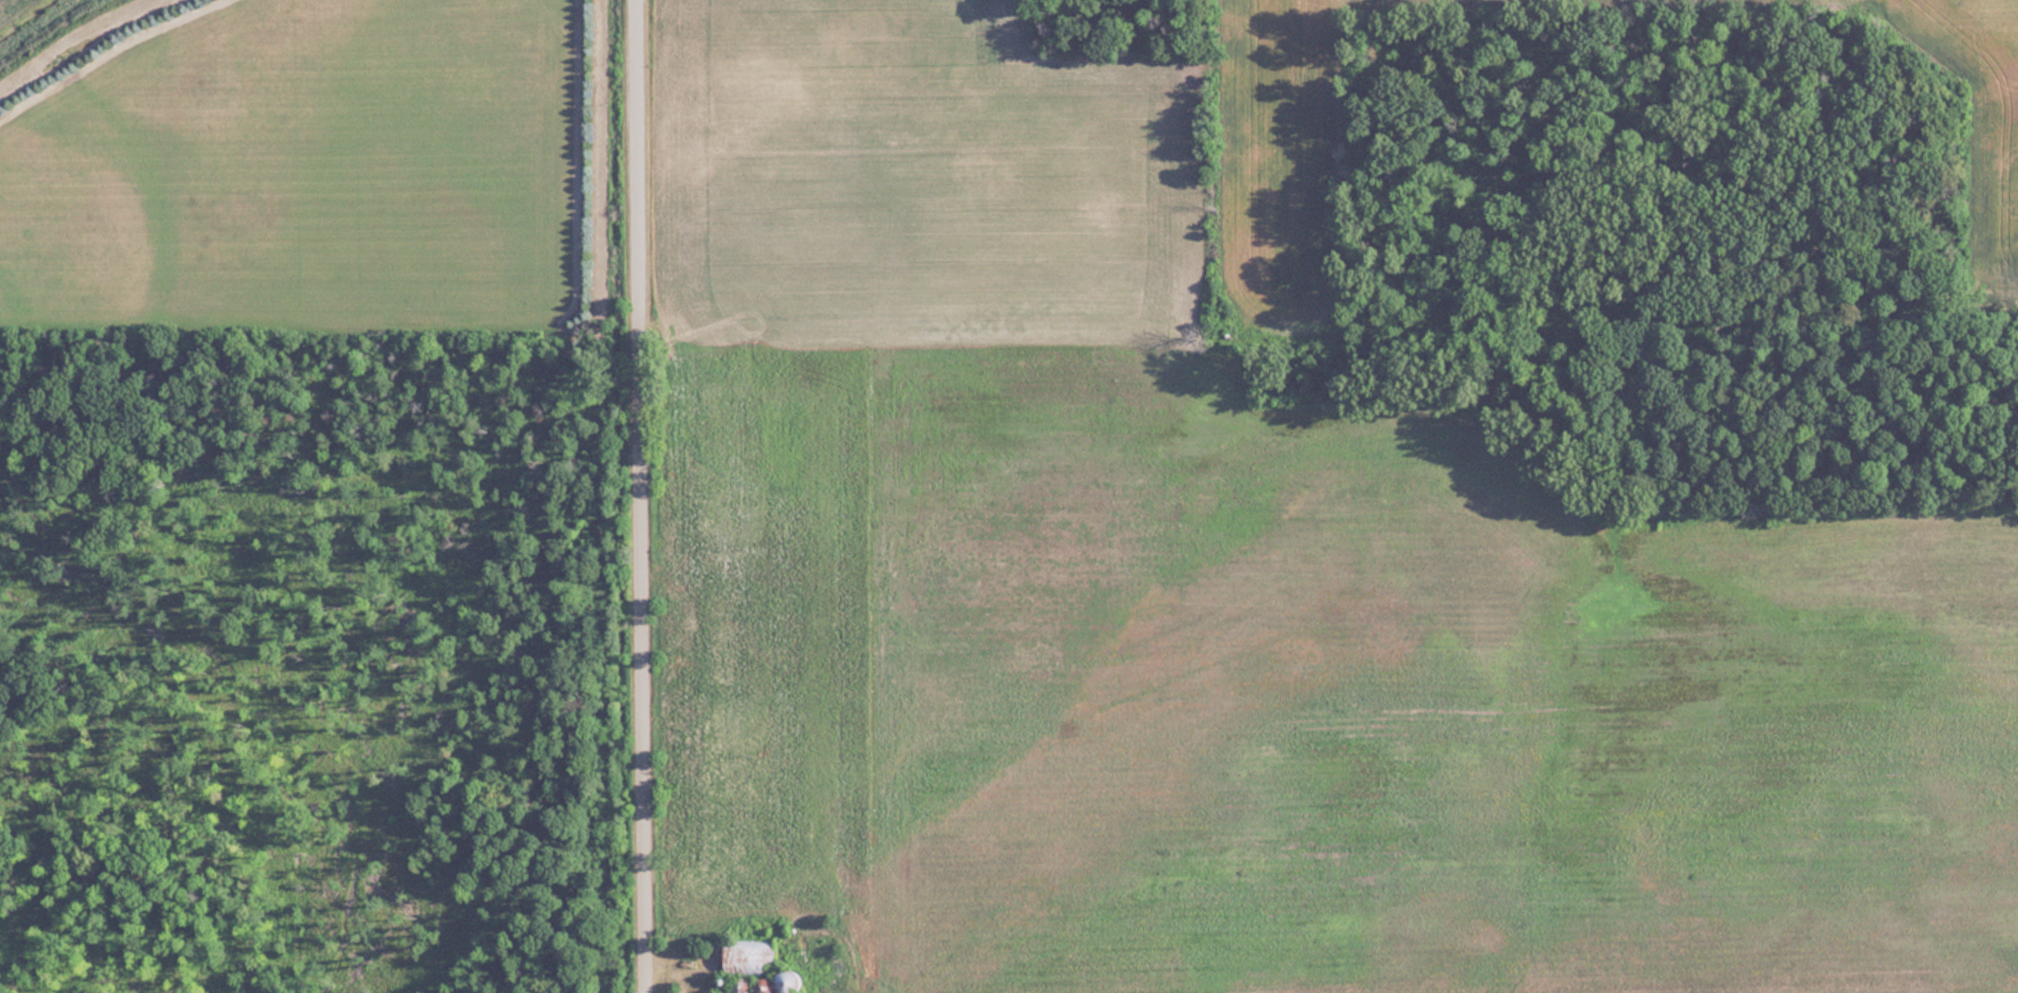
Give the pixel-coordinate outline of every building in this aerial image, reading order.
[(723,939),(724,972),(772,971),(772,938),(723,939)] [(795,972),(779,972),(779,992),(795,992),(795,972)] [(735,976),(731,991),(739,992),(745,992),(748,980),(735,976)] [(771,980),(756,979),(755,992),(770,992),(771,980)]
